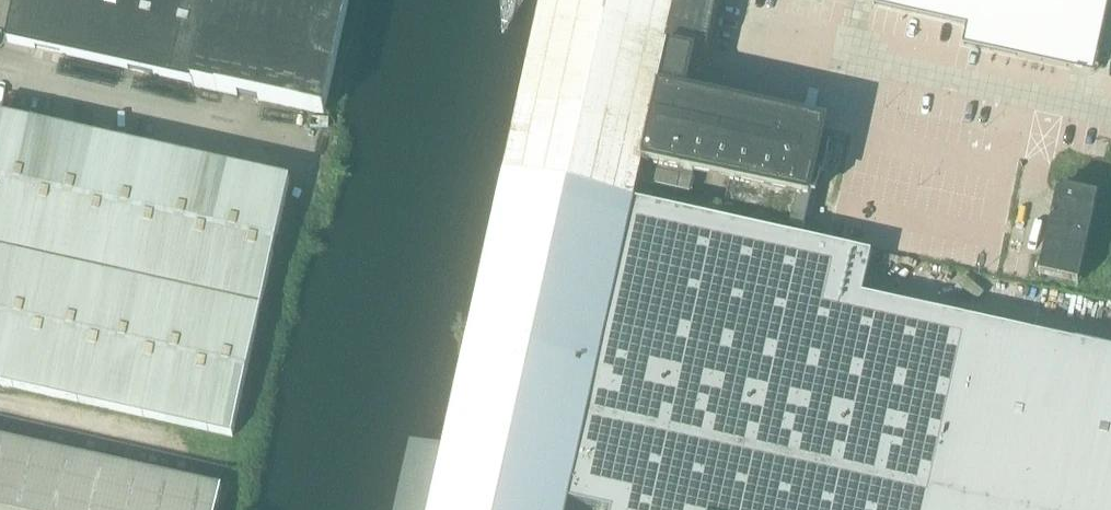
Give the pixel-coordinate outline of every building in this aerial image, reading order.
[(7,43),(193,84),(193,86),(324,115),(349,0),(17,0),(7,43)] [(505,173),(633,203),(638,181),(690,193),(694,175),(729,183),(723,212),(802,230),(824,129),(696,101),(698,91),(699,87),(699,82),(697,78),(696,76),(694,74),(689,72),(692,59),(694,60),(697,60),(699,60),(701,60),(703,58),(705,57),(706,56),(707,55),(707,53),(719,0),(543,0),(505,173)] [(873,3),(968,24),(964,43),(1015,54),(1020,35),(1085,50),(1097,52),(1109,0),(873,0),(873,3)] [(1097,53),(1021,36),(1016,54),(1094,70),(1097,53)] [(261,308),(290,181),(0,116),(0,250),(261,308)] [(433,496),(496,509),(565,509),(567,503),(600,509),(922,509),(951,384),(959,352),(966,320),(862,297),(872,255),(870,255),(633,203),(505,173),(444,450),(433,496)] [(1043,277),(1071,283),(1090,198),(1062,192),(1043,277)] [(0,250),(0,385),(232,437),(261,308),(0,250)] [(922,509),(1110,509),(1110,351),(1012,329),(1011,329),(1011,330),(966,320),(959,352),(951,384),(922,509)] [(221,489),(0,439),(0,509),(216,509),(221,489)] [(433,496),(430,509),(496,509),(433,496)]
